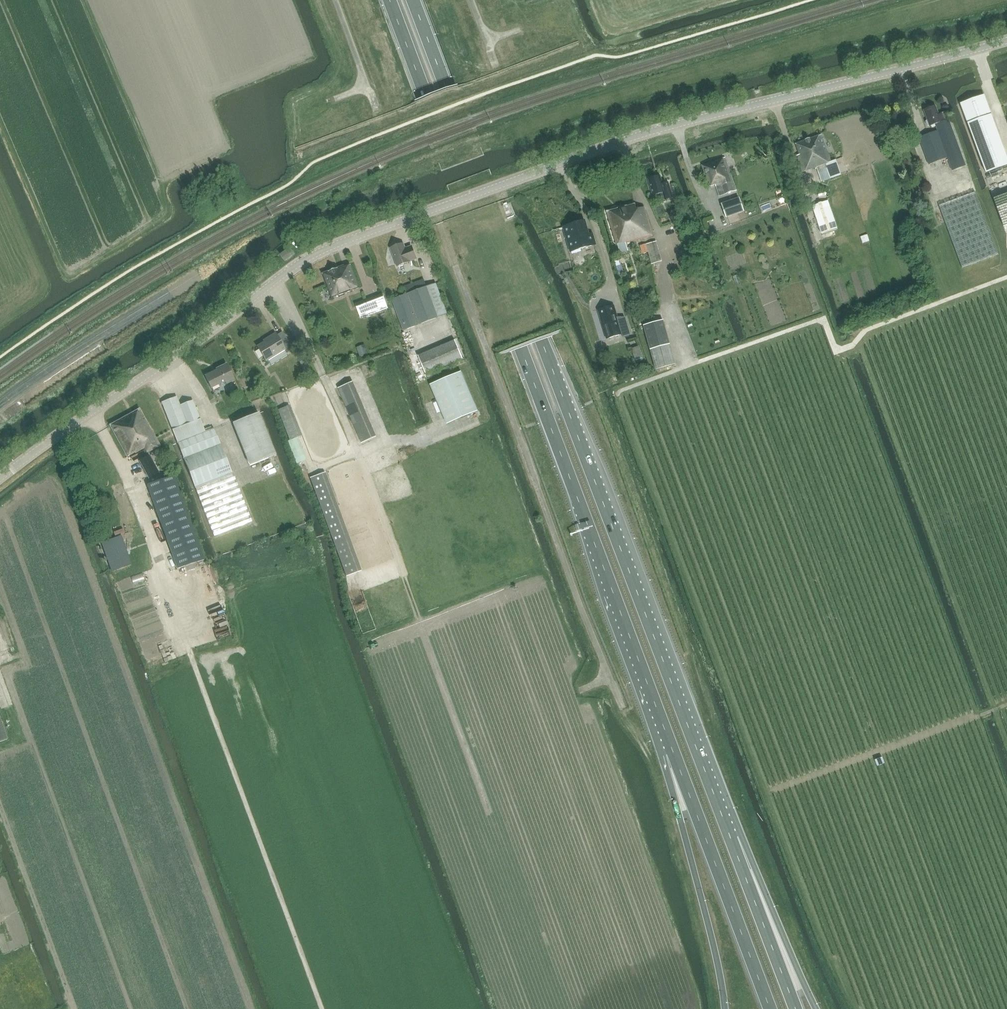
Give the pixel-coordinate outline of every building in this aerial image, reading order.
[(997,131),(984,95),(961,104),(986,174),(1006,166),(1006,158),(997,131)] [(938,131),(919,138),(928,165),(948,158),(952,171),(966,166),(957,142),(951,126),(948,119),(946,120),(944,113),(939,115),(935,106),(929,108),(928,107),(926,108),(925,109),(924,110),(927,120),(926,122),(927,126),(929,126),(930,127),(935,124),(938,131)] [(821,135),(796,144),(800,155),(796,156),(802,172),(816,167),(825,164),(830,179),(841,175),(836,160),(831,162),(821,135)] [(702,166),(709,187),(715,185),(719,197),(736,191),(725,158),(702,166)] [(988,183),(1000,179),(998,173),(987,176),(988,183)] [(650,179),(648,180),(653,196),(663,193),(665,200),(673,198),(668,183),(662,184),(660,176),(654,178),(652,177),(650,179)] [(939,206),(962,269),(998,255),(975,193),(939,206)] [(722,204),(726,218),(744,212),(739,198),(722,204)] [(837,229),(828,201),(812,206),(822,234),(837,229)] [(636,210),(635,205),(635,204),(634,205),(627,207),(627,206),(618,209),(608,212),(608,211),(607,212),(607,213),(617,244),(620,253),(627,251),(625,242),(627,242),(627,243),(652,236),(644,208),(636,210)] [(564,227),(571,252),(595,245),(592,234),(588,235),(587,232),(588,232),(585,221),(564,227)] [(860,237),(862,244),(869,242),(867,235),(860,237)] [(647,244),(649,252),(652,265),(661,262),(656,242),(647,244)] [(391,248),(397,266),(410,261),(416,259),(412,246),(405,249),(403,244),(391,248)] [(643,254),(649,252),(647,244),(640,246),(643,254)] [(281,255),(285,261),(295,254),(290,248),(281,255)] [(344,266),(322,274),(332,298),(359,288),(350,265),(344,268),(344,266)] [(408,295),(419,325),(438,318),(424,280),(405,287),(408,294),(408,295)] [(343,322),(368,313),(358,288),(333,298),(343,322)] [(383,294),(365,301),(370,315),(388,308),(383,294)] [(392,300),(403,331),(418,325),(407,294),(392,300)] [(598,310),(607,339),(622,334),(614,306),(598,310)] [(663,320),(644,326),(650,350),(670,344),(663,320)] [(269,340),(258,347),(266,360),(267,359),(284,349),(286,352),(292,349),(282,332),(277,335),(275,334),(268,338),(269,340)] [(464,362),(456,342),(419,358),(427,377),(464,362)] [(670,345),(650,350),(656,369),(675,363),(670,345)] [(381,359),(375,361),(379,370),(385,368),(381,359)] [(205,376),(211,388),(225,381),(226,384),(234,380),(226,364),(217,369),(217,370),(205,376)] [(345,381),(349,380),(350,381),(355,380),(353,371),(343,373),(345,381)] [(461,372),(430,385),(447,425),(478,411),(461,372)] [(473,389),(478,387),(474,378),(469,380),(473,389)] [(339,391),(363,446),(377,439),(354,385),(339,391)] [(162,402),(195,487),(232,473),(215,429),(205,432),(193,401),(181,406),(177,396),(162,402)] [(286,407),(277,410),(290,441),(298,438),(298,437),(287,408),(286,407)] [(110,425),(127,456),(134,452),(135,454),(144,449),(147,454),(160,446),(139,409),(110,425)] [(233,423),(250,465),(276,455),(259,413),(233,423)] [(288,441),(292,452),(297,464),(306,460),(298,438),(290,441),(288,441)] [(149,456),(140,461),(149,477),(149,479),(159,473),(158,472),(149,456)] [(232,473),(195,487),(214,537),(253,523),(232,473)] [(321,473),(310,478),(346,576),(358,572),(321,473)] [(147,485),(177,569),(203,560),(174,476),(147,485)] [(131,564),(120,536),(102,543),(112,571),(131,564)]
